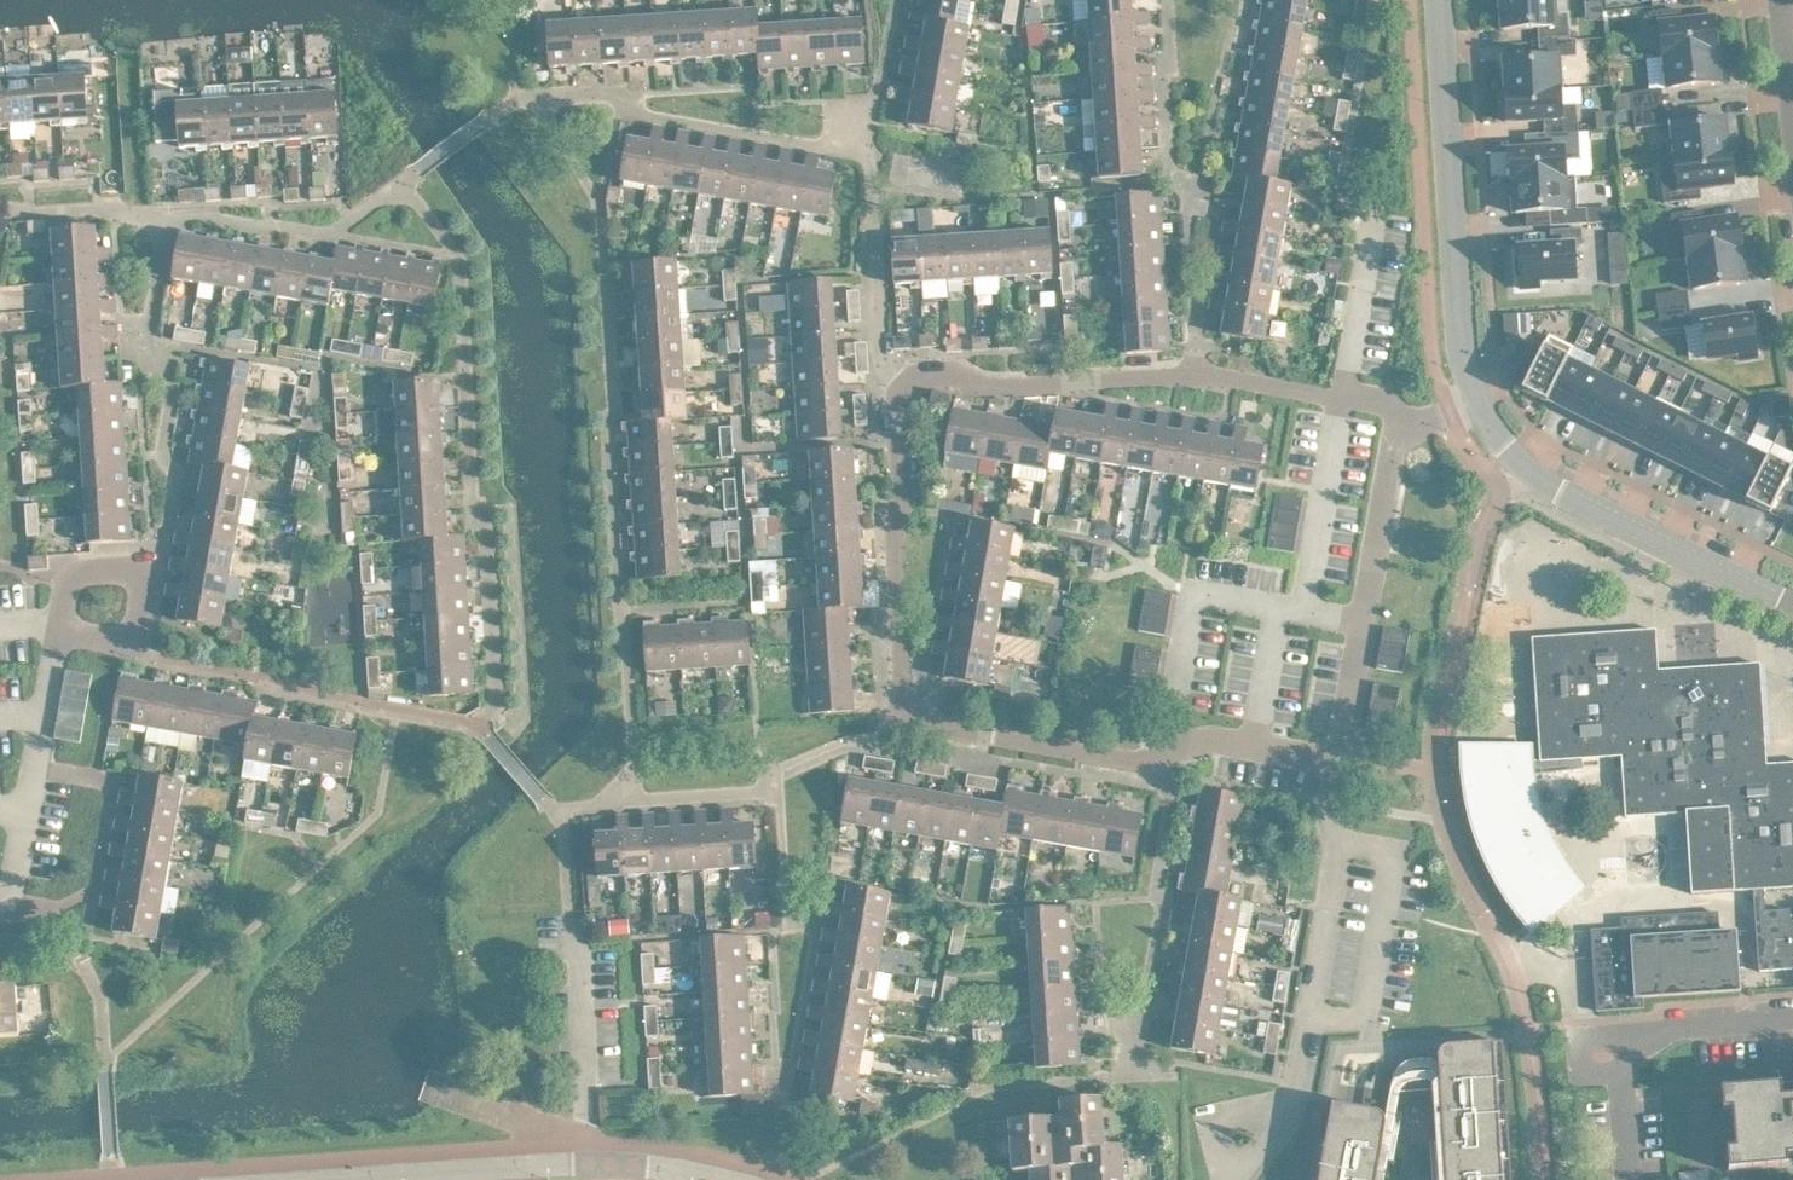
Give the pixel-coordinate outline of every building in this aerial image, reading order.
[(930,18),(930,17),(957,22),(957,21),(961,0),(917,0),(914,15),(930,18)] [(1092,18),(1136,15),(1136,10),(1135,0),(1091,0),(1092,18)] [(1263,18),(1306,26),(1311,0),(1310,0),(1261,0),(1266,1),(1263,18)] [(1358,9),(1370,11),(1372,0),(1360,0),(1358,9)] [(1573,37),(1573,36),(1572,9),(1557,10),(1557,0),(1503,0),(1504,12),(1505,27),(1508,27),(1543,24),(1543,39),(1573,37)] [(1045,4),(1029,4),(1030,20),(1045,20),(1045,4)] [(1021,7),(1009,5),(1006,20),(1019,22),(1021,7)] [(752,56),(762,56),(762,50),(761,22),(760,6),(734,8),(736,52),(752,51),(752,56)] [(1669,54),(1720,48),(1723,48),(1719,17),(1685,21),(1683,6),(1653,9),(1655,24),(1663,23),(1666,54),(1669,54)] [(736,52),(734,8),(707,10),(710,54),(726,53),(726,58),(737,57),(736,52)] [(1092,18),(1094,44),(1138,41),(1137,36),(1137,22),(1153,21),(1152,9),(1136,10),(1136,15),(1092,18)] [(1370,11),(1358,9),(1356,24),(1367,26),(1370,11)] [(710,54),(707,10),(681,12),(684,55),(700,54),(700,60),(711,59),(710,54)] [(684,55),(681,12),(655,13),(658,57),(674,56),(674,61),(684,61),(684,55)] [(658,57),(655,13),(629,15),(632,59),(648,58),(648,63),(658,62),(658,57)] [(632,59),(629,15),(603,17),(606,60),(622,59),(622,65),(632,64),(632,59)] [(866,16),(839,18),(842,61),(842,66),(850,66),(850,61),(869,59),(866,16)] [(606,60),(603,17),(577,18),(580,62),(596,61),(596,66),(606,66),(606,60)] [(909,46),(924,48),(925,43),(968,51),(973,24),(957,21),(957,22),(930,17),(930,18),(927,36),(911,33),(909,46)] [(1262,27),(1259,44),(1302,52),(1306,26),(1263,18),(1258,17),(1256,26),(1262,27)] [(580,62),(577,18),(551,20),(554,64),(570,63),(570,68),(580,67),(580,62)] [(839,18),(813,19),(816,63),(815,63),(816,68),(824,68),(824,62),(842,61),(839,18)] [(813,19),(787,21),(790,65),(789,65),(790,70),(798,69),(798,64),(815,63),(816,63),(813,19)] [(762,50),(762,56),(763,66),(764,72),(772,71),(772,66),(789,65),(790,65),(787,21),(761,22),(762,50)] [(1048,31),(1032,32),(1033,49),(1049,47),(1048,31)] [(1094,44),(1096,70),(1140,67),(1139,62),(1138,48),(1154,47),(1153,35),(1137,36),(1138,41),(1094,44)] [(1509,87),(1511,87),(1565,84),(1565,85),(1568,85),(1566,53),(1580,52),(1579,36),(1573,36),(1573,37),(1543,39),(1544,53),(1507,55),(1507,70),(1509,87)] [(904,71),(920,74),(921,69),(964,76),(968,51),(925,43),(924,48),(922,62),(906,59),(904,71)] [(1257,52),(1254,70),(1297,77),(1302,52),(1259,44),(1253,43),(1252,51),(1257,52)] [(1352,45),(1349,60),(1361,62),(1363,47),(1352,45)] [(1720,48),(1669,54),(1673,85),(1723,80),(1721,66),(1724,66),(1723,51),(1720,52),(1720,48)] [(1361,62),(1349,60),(1347,75),(1358,77),(1361,62)] [(1096,70),(1097,96),(1141,93),(1141,88),(1140,74),(1156,73),(1155,61),(1139,62),(1140,67),(1096,70)] [(10,64),(10,76),(13,120),(14,120),(29,119),(30,124),(40,123),(40,118),(39,118),(37,74),(36,62),(10,64)] [(899,97),(915,100),(916,94),(959,102),(964,76),(921,69),(920,74),(917,88),(902,85),(899,97)] [(1253,78),(1250,95),(1293,103),(1297,77),(1254,70),(1249,69),(1247,77),(1253,78)] [(89,71),(63,73),(65,116),(66,116),(82,115),(82,121),(92,120),(92,115),(91,103),(89,71)] [(63,73),(37,74),(39,118),(40,118),(55,117),(56,122),(66,122),(66,116),(65,116),(63,73)] [(0,77),(0,121),(3,120),(4,126),(14,125),(14,120),(13,120),(10,76),(0,77)] [(286,81),(259,82),(263,138),(279,137),(279,142),(290,142),(289,136),(286,93),(286,81)] [(233,84),(234,96),(237,140),(253,139),(253,144),(264,143),(263,138),(259,82),(233,84)] [(1549,130),(1582,128),(1580,101),(1566,102),(1565,85),(1565,84),(1511,87),(1509,87),(1511,118),(1548,116),(1549,130)] [(211,141),(208,98),(207,89),(186,90),(186,86),(158,87),(161,137),(183,136),(184,143),(201,142),(201,147),(211,147),(211,141)] [(1635,90),(1637,107),(1667,104),(1665,86),(1635,90)] [(1097,96),(1099,122),(1143,119),(1143,114),(1142,100),(1158,99),(1157,87),(1141,88),(1141,93),(1097,96)] [(339,89),(312,91),(315,135),(331,134),(331,139),(342,138),(341,133),(342,133),(339,89)] [(286,93),(289,136),(305,135),(305,141),(316,140),(315,135),(312,91),(286,93)] [(916,94),(915,100),(912,121),(955,129),(959,102),(916,94)] [(1248,104),(1245,121),(1288,129),(1293,103),(1250,95),(1250,96),(1244,95),(1243,103),(1248,104)] [(234,96),(208,98),(211,141),(227,140),(227,146),(237,145),(237,140),(234,96)] [(1343,96),(1340,111),(1352,113),(1355,98),(1343,96)] [(100,102),(91,103),(92,115),(92,120),(101,120),(100,102)] [(1639,124),(1669,121),(1667,104),(1637,107),(1639,124)] [(1628,108),(1620,109),(1621,119),(1629,118),(1628,108)] [(1352,113),(1340,111),(1338,126),(1349,128),(1352,113)] [(1099,122),(1101,148),(1145,145),(1143,126),(1159,125),(1159,113),(1143,114),(1143,119),(1099,122)] [(1675,153),(1678,153),(1730,146),(1730,143),(1733,143),(1731,129),(1728,129),(1727,114),(1669,121),(1669,122),(1671,122),(1675,153)] [(1244,129),(1241,147),(1284,155),(1288,129),(1245,121),(1240,120),(1238,129),(1244,129)] [(651,182),(677,187),(685,143),(679,142),(666,140),(669,124),(656,122),(654,138),(659,139),(651,182)] [(677,187),(703,191),(710,148),(705,147),(691,145),(694,129),(682,127),(679,142),(685,143),(677,187)] [(960,140),(975,143),(978,131),(962,128),(960,140)] [(1514,178),(1517,178),(1571,175),(1570,172),(1569,156),(1584,155),(1582,128),(1549,130),(1550,144),(1512,147),(1514,178)] [(703,191),(728,196),(736,152),(731,151),(717,149),(720,133),(708,131),(705,147),(710,148),(703,191)] [(625,177),(651,182),(659,139),(654,138),(632,134),(625,177)] [(728,196),(754,200),(762,157),(757,156),(743,154),(746,138),(734,136),(731,151),(736,152),(728,196)] [(754,200),(780,205),(787,161),(782,160),(769,158),(772,142),(759,140),(757,156),(762,157),(754,200)] [(780,205),(806,209),(813,166),(808,165),(795,163),(797,147),(785,145),(782,160),(787,161),(780,205)] [(1145,145),(1101,148),(1103,174),(1146,172),(1145,145)] [(1236,173),(1252,176),(1252,175),(1279,180),(1279,179),(1284,155),(1241,147),(1235,146),(1234,154),(1239,155),(1236,173)] [(1733,146),(1730,146),(1678,153),(1680,171),(1665,172),(1669,199),(1705,195),(1703,181),(1737,177),(1733,146)] [(1334,148),(1331,163),(1343,165),(1346,150),(1334,148)] [(32,149),(16,150),(17,160),(27,160),(32,159),(32,149)] [(813,166),(806,209),(832,214),(839,171),(820,167),(823,151),(811,149),(808,165),(813,166)] [(11,161),(11,173),(28,172),(27,160),(17,160),(11,161)] [(1041,163),(1042,178),(1054,178),(1053,162),(1041,163)] [(64,164),(64,176),(80,174),(79,163),(64,164)] [(1343,165),(1331,163),(1329,178),(1341,180),(1343,165)] [(38,165),(38,171),(38,177),(54,176),(53,164),(38,165)] [(1514,178),(1515,181),(1516,210),(1554,207),(1555,222),(1591,220),(1590,205),(1581,205),(1579,172),(1570,172),(1571,175),(1517,178),(1514,178)] [(303,174),(292,174),(293,183),(304,183),(303,174)] [(1252,176),(1247,201),(1290,209),(1295,182),(1279,179),(1279,180),(1252,175),(1252,176)] [(261,181),(262,193),(278,192),(277,180),(263,181),(261,181)] [(235,183),(236,195),(251,194),(251,182),(235,183)] [(314,184),(315,196),(330,195),(329,183),(314,184)] [(625,185),(624,185),(613,183),(611,198),(623,200),(625,185)] [(209,185),(210,197),(225,196),(225,184),(209,185)] [(183,187),(184,198),(199,197),(199,185),(183,187)] [(288,186),(288,192),(289,198),(304,197),(303,185),(288,186)] [(1120,192),(1122,219),(1165,216),(1171,216),(1170,207),(1165,208),(1164,189),(1120,192)] [(1340,206),(1352,208),(1355,192),(1343,190),(1340,206)] [(1052,195),(1027,197),(1028,215),(1053,213),(1052,195)] [(1226,229),(1242,232),(1243,227),(1286,234),(1290,209),(1247,201),(1244,219),(1228,217),(1226,229)] [(1061,208),(1062,223),(1074,222),(1073,207),(1061,208)] [(1694,255),(1743,248),(1746,247),(1742,217),(1708,221),(1706,207),(1676,211),(1678,226),(1686,225),(1691,255),(1694,255)] [(48,228),(48,227),(47,216),(32,217),(32,229),(48,228)] [(1122,219),(1123,245),(1167,242),(1172,242),(1172,233),(1166,234),(1165,216),(1122,219)] [(1074,222),(1062,223),(1063,238),(1075,237),(1074,222)] [(55,226),(57,253),(101,250),(101,245),(99,223),(55,226)] [(1581,273),(1579,241),(1586,241),(1585,225),(1555,227),(1556,241),(1519,244),(1521,273),(1523,273),(1524,285),(1544,283),(1544,276),(1581,273)] [(177,275),(203,279),(211,236),(195,233),(196,228),(186,226),(185,232),(184,232),(177,275)] [(1053,226),(1026,228),(1029,272),(1030,272),(1045,271),(1046,276),(1056,276),(1056,270),(1053,226)] [(1222,254),(1237,257),(1238,253),(1282,260),(1286,234),(1243,227),(1242,232),(1240,245),(1224,242),(1222,254)] [(1026,228),(1000,230),(1003,274),(1004,274),(1019,273),(1020,278),(1030,277),(1030,272),(1029,272),(1026,228)] [(1629,229),(1613,229),(1614,244),(1630,243),(1629,229)] [(1000,230),(974,232),(977,275),(978,275),(993,274),(994,280),(1004,279),(1004,274),(1003,274),(1000,230)] [(203,279),(229,284),(237,241),(236,241),(221,238),(222,233),(212,231),(211,236),(203,279)] [(974,232),(948,233),(951,277),(952,277),(967,276),(968,281),(978,281),(978,275),(977,275),(974,232)] [(948,233),(922,235),(925,279),(926,279),(941,278),(942,283),(952,282),(952,277),(951,277),(948,233)] [(229,284),(255,288),(262,245),(247,242),(248,237),(237,235),(236,241),(237,241),(229,284)] [(925,279),(922,235),(896,237),(898,280),(915,279),(915,285),(926,284),(926,279),(925,279)] [(255,288),(280,293),(288,250),(272,247),(273,242),(263,240),(262,245),(255,288)] [(335,286),(361,291),(369,248),(368,247),(369,242),(361,241),(360,246),(341,243),(339,259),(335,286)] [(1123,245),(1125,271),(1169,268),(1174,268),(1173,259),(1168,260),(1167,242),(1123,245)] [(57,253),(59,279),(103,276),(102,271),(101,257),(118,256),(117,244),(101,245),(101,250),(57,253)] [(280,293),(306,297),(314,254),(298,251),(299,246),(289,244),(288,250),(280,293)] [(361,291),(387,295),(394,252),(395,247),(386,245),(385,251),(369,248),(361,291)] [(1743,248),(1694,255),(1698,287),(1748,280),(1746,265),(1749,265),(1747,250),(1744,251),(1743,248)] [(333,302),(335,286),(339,259),(324,256),(325,251),(315,249),(314,254),(306,297),(333,302)] [(387,295),(413,300),(420,257),(419,257),(420,251),(412,250),(411,255),(394,252),(387,295)] [(1217,280),(1233,283),(1234,278),(1277,286),(1282,260),(1238,253),(1237,257),(1235,271),(1219,268),(1217,280)] [(420,257),(413,300),(438,304),(446,261),(445,261),(446,256),(438,254),(437,260),(420,257)] [(639,287),(639,288),(683,285),(681,258),(637,261),(638,277),(633,278),(633,288),(639,287)] [(1064,260),(1065,275),(1077,274),(1076,259),(1064,260)] [(727,267),(728,282),(740,281),(739,266),(727,267)] [(1631,266),(1615,267),(1616,280),(1632,279),(1631,266)] [(1125,271),(1127,297),(1170,294),(1176,294),(1175,285),(1170,286),(1169,268),(1125,271)] [(59,279),(61,305),(104,302),(104,297),(103,283),(119,282),(118,270),(102,271),(103,276),(59,279)] [(1077,274),(1065,275),(1066,290),(1078,289),(1077,274)] [(793,291),(794,306),(837,303),(835,277),(792,279),(793,291)] [(1213,306),(1228,309),(1229,304),(1273,312),(1277,286),(1234,278),(1233,283),(1231,297),(1215,294),(1213,306)] [(740,281),(728,282),(729,297),(741,296),(740,281)] [(641,314),(684,311),(683,285),(639,288),(640,303),(634,304),(635,314),(641,314)] [(851,287),(852,302),(864,302),(863,287),(851,287)] [(1661,292),(1663,309),(1693,305),(1691,287),(1661,292)] [(793,291),(779,292),(780,307),(786,306),(794,306),(793,291)] [(1127,297),(1128,323),(1172,320),(1177,320),(1177,311),(1171,312),(1170,294),(1127,297)] [(61,305),(62,331),(106,328),(106,323),(105,309),(121,308),(120,296),(104,297),(104,302),(61,305)] [(864,302),(852,302),(853,318),(865,317),(864,302)] [(794,306),(795,332),(839,329),(837,303),(794,306)] [(1229,304),(1228,309),(1225,330),(1268,338),(1273,312),(1229,304)] [(1693,305),(1663,309),(1666,326),(1696,322),(1693,305)] [(1534,310),(1522,311),(1523,331),(1535,331),(1534,310)] [(642,340),(686,337),(684,311),(641,314),(642,330),(636,330),(637,340),(642,340)] [(1068,312),(1069,327),(1081,326),(1080,311),(1068,312)] [(1509,336),(1523,335),(1523,331),(1522,311),(1508,311),(1509,336)] [(1593,311),(1589,320),(1602,326),(1607,318),(1593,311)] [(1758,327),(1756,313),(1706,320),(1711,354),(1741,349),(1742,356),(1762,353),(1760,341),(1763,341),(1761,327),(1758,327)] [(730,319),(731,334),(743,333),(742,318),(730,319)] [(1172,320),(1128,323),(1130,350),(1174,347),(1174,346),(1179,346),(1179,338),(1173,338),(1172,320)] [(62,331),(64,357),(108,354),(107,335),(123,334),(122,322),(106,323),(106,328),(62,331)] [(178,336),(193,338),(195,326),(180,324),(178,336)] [(1028,325),(1029,337),(1045,336),(1044,324),(1028,325)] [(195,326),(193,338),(208,341),(210,329),(195,326)] [(1081,326),(1069,327),(1070,342),(1082,341),(1081,326)] [(795,332),(797,358),(841,356),(839,329),(795,332)] [(1326,329),(1324,341),(1333,342),(1334,330),(1326,329)] [(923,332),(924,344),(940,343),(939,331),(923,332)] [(230,345),(245,347),(247,335),(232,332),(230,345)] [(914,344),(913,332),(897,334),(898,345),(914,344)] [(1003,333),(1004,345),(1019,344),(1018,332),(1003,333)] [(1549,398),(1577,343),(1553,332),(1526,386),(1549,398)] [(743,333),(731,334),(732,349),(744,348),(743,333)] [(976,334),(977,346),(992,345),(992,333),(976,334)] [(1629,349),(1634,340),(1621,334),(1616,343),(1629,349)] [(247,335),(245,347),(260,350),(262,338),(247,335)] [(766,335),(751,336),(753,361),(767,360),(766,335)] [(950,336),(950,342),(951,348),(966,347),(966,335),(950,336)] [(335,348),(350,350),(352,338),(337,336),(335,348)] [(644,366),(688,363),(686,337),(642,340),(643,356),(638,356),(639,366),(644,366)] [(1276,337),(1275,339),(1274,349),(1289,352),(1291,340),(1276,337)] [(352,338),(350,350),(365,353),(367,341),(352,338)] [(859,339),(860,354),(872,354),(871,338),(859,339)] [(1647,347),(1634,340),(1629,349),(1642,356),(1647,347)] [(281,353),(296,356),(298,344),(283,341),(281,353)] [(1577,344),(1577,343),(1549,398),(1550,399),(1551,396),(1573,407),(1593,367),(1571,357),(1577,344)] [(298,344),(296,356),(311,359),(313,347),(298,344)] [(386,357),(401,359),(403,347),(389,345),(386,357)] [(403,347),(401,359),(416,362),(418,350),(403,347)] [(66,384),(82,383),(82,382),(109,380),(108,354),(64,357),(66,384)] [(872,354),(860,354),(861,369),(873,369),(872,354)] [(207,381),(250,389),(255,363),(211,355),(206,355),(205,362),(210,363),(207,381)] [(797,358),(799,384),(842,382),(841,356),(797,358)] [(1661,365),(1674,372),(1678,363),(1665,356),(1661,365)] [(646,392),(689,389),(688,363),(644,366),(645,382),(640,382),(640,392),(646,392)] [(1678,363),(1674,372),(1687,378),(1691,369),(1678,363)] [(1615,378),(1593,367),(1573,407),(1595,418),(1615,378)] [(733,371),(734,386),(747,385),(746,370),(733,371)] [(21,372),(22,387),(34,386),(33,371),(21,372)] [(398,379),(400,406),(444,403),(443,387),(448,387),(448,377),(442,377),(398,379)] [(1617,429),(1637,389),(1615,378),(1595,418),(1617,429)] [(1718,394),(1723,385),(1710,378),(1705,387),(1718,394)] [(82,382),(82,383),(83,408),(127,405),(132,405),(132,396),(127,397),(125,379),(109,380),(82,382)] [(205,389),(202,407),(245,414),(250,389),(207,381),(202,380),(200,388),(205,389)] [(799,384),(800,410),(844,408),(842,382),(799,384)] [(300,383),(297,398),(309,400),(312,385),(300,383)] [(747,385),(734,386),(735,401),(748,400),(747,385)] [(1736,391),(1723,385),(1718,394),(1731,400),(1736,391)] [(933,401),(953,404),(955,391),(936,388),(933,401)] [(641,408),(642,418),(647,417),(647,418),(675,416),(675,417),(691,416),(689,389),(646,392),(647,408),(641,408)] [(1659,400),(1637,389),(1617,429),(1640,440),(1662,395),(1661,395),(1659,400)] [(857,392),(858,407),(870,406),(869,391),(857,392)] [(1774,395),(1775,405),(1790,403),(1788,393),(1786,393),(1774,395)] [(339,394),(340,410),(352,409),(351,394),(339,394)] [(1640,440),(1663,452),(1685,406),(1662,395),(1640,440)] [(22,397),(23,412),(36,411),(35,396),(22,397)] [(1754,400),(1745,396),(1738,409),(1747,413),(1754,400)] [(309,400),(297,398),(295,413),(307,415),(309,400)] [(1104,459),(1130,464),(1138,420),(1133,420),(1119,417),(1122,401),(1110,399),(1107,415),(1112,416),(1104,459)] [(949,448),(983,454),(991,411),(990,411),(972,408),(973,402),(958,400),(957,405),(956,405),(949,448)] [(400,406),(402,432),(445,429),(444,413),(450,413),(449,403),(444,403),(400,406)] [(1790,403),(1775,405),(1777,415),(1791,413),(1790,403)] [(1130,464),(1156,468),(1163,425),(1158,424),(1145,422),(1148,406),(1136,404),(1133,420),(1138,420),(1130,464)] [(83,408),(85,434),(129,431),(134,431),(134,422),(128,423),(127,405),(83,408)] [(201,415),(198,432),(241,440),(245,414),(202,407),(197,406),(195,414),(201,415)] [(870,406),(858,407),(859,422),(871,421),(870,406)] [(983,454),(1017,460),(1024,417),(1006,414),(1007,408),(991,406),(990,411),(991,411),(983,454)] [(1685,406),(1663,452),(1685,463),(1704,423),(1683,412),(1686,407),(1685,406)] [(1054,450),(1079,455),(1086,411),(1060,407),(1057,423),(1058,423),(1053,450),(1054,450)] [(844,408),(800,410),(802,437),(846,434),(844,408)] [(1156,468),(1182,473),(1189,430),(1184,429),(1171,426),(1173,410),(1161,408),(1158,424),(1163,425),(1156,468)] [(352,409),(340,410),(341,425),(353,424),(352,409)] [(36,411),(23,412),(24,427),(37,427),(36,411)] [(1051,466),(1054,450),(1053,450),(1058,423),(1057,423),(1039,419),(1040,414),(1025,411),(1024,417),(1017,460),(1051,466)] [(1079,455),(1104,459),(1112,416),(1107,415),(1086,411),(1079,455)] [(1182,473),(1207,477),(1215,434),(1210,433),(1196,431),(1199,415),(1187,413),(1184,429),(1189,430),(1182,473)] [(632,427),(633,445),(677,442),(675,417),(675,416),(647,418),(647,417),(642,418),(631,418),(631,419),(626,420),(626,428),(632,427)] [(1207,477),(1233,482),(1241,439),(1236,438),(1222,435),(1225,420),(1213,417),(1210,433),(1215,434),(1207,477)] [(1241,439),(1233,482),(1260,486),(1267,443),(1248,440),(1251,424),(1238,422),(1236,438),(1241,439)] [(724,424),(724,439),(737,438),(736,423),(724,424)] [(1685,463),(1707,474),(1727,434),(1704,423),(1685,463)] [(402,432),(403,458),(447,456),(447,455),(446,439),(451,439),(451,429),(445,429),(402,432)] [(85,434),(87,460),(130,458),(130,457),(136,457),(135,449),(130,449),(129,431),(85,434)] [(193,459),(209,462),(209,461),(236,466),(241,440),(198,432),(198,433),(192,432),(191,439),(196,440),(193,459)] [(1727,434),(1707,474),(1729,485),(1749,445),(1727,434)] [(305,437),(302,452),(314,454),(317,439),(305,437)] [(737,438),(724,439),(725,454),(738,453),(737,438)] [(633,453),(635,471),(678,468),(677,442),(633,445),(628,446),(628,454),(633,453)] [(1770,456),(1749,445),(1729,485),(1750,495),(1749,497),(1750,498),(1772,453),(1770,456)] [(342,447),(343,462),(355,461),(354,446),(342,447)] [(813,449),(815,475),(859,472),(858,457),(863,456),(862,446),(857,446),(813,449)] [(26,449),(27,464),(39,463),(38,448),(26,449)] [(314,454),(302,452),(300,467),(312,469),(314,454)] [(1750,498),(1774,510),(1792,471),(1792,464),(1772,453),(1750,498)] [(403,458),(405,484),(449,482),(449,481),(448,465),(453,465),(452,455),(447,455),(447,456),(403,458)] [(87,460),(89,486),(132,484),(132,483),(137,483),(137,475),(131,475),(130,458),(87,460)] [(209,462),(204,487),(247,495),(252,469),(236,466),(209,461),(209,462)] [(355,461),(343,462),(344,477),(356,476),(355,461)] [(39,463),(27,464),(28,479),(40,479),(39,463)] [(747,465),(748,480),(760,479),(759,464),(747,465)] [(635,479),(636,497),(680,495),(678,468),(635,471),(629,472),(630,480),(635,479)] [(815,475),(817,501),(860,498),(859,483),(865,483),(864,472),(859,472),(815,475)] [(727,476),(728,491),(740,491),(739,475),(727,476)] [(295,492),(307,494),(310,479),(298,477),(295,492)] [(760,479),(748,480),(749,495),(761,494),(760,479)] [(405,484),(407,510),(450,508),(450,507),(449,491),(454,491),(454,481),(449,481),(449,482),(405,484)] [(89,486),(90,512),(134,510),(134,509),(139,509),(138,501),(133,501),(132,484),(89,486)] [(183,515),(199,518),(200,513),(243,521),(247,495),(204,487),(201,506),(185,503),(183,515)] [(979,490),(977,507),(987,509),(989,491),(979,490)] [(1280,490),(1278,504),(1304,508),(1306,494),(1280,490)] [(740,491),(728,491),(729,506),(741,506),(740,491)] [(637,506),(638,523),(682,521),(680,495),(636,497),(631,498),(631,506),(637,506)] [(942,495),(941,504),(960,508),(974,510),(975,501),(942,495)] [(345,499),(346,514),(358,513),(357,498),(345,499)] [(817,501),(819,527),(862,524),(861,509),(866,509),(866,498),(860,498),(817,501)] [(29,501),(30,516),(42,516),(41,500),(29,501)] [(1011,500),(1008,516),(1023,519),(1026,503),(1011,500)] [(1278,504),(1275,517),(1301,522),(1304,508),(1278,504)] [(408,537),(424,536),(424,535),(452,534),(452,533),(451,518),(456,517),(455,507),(450,507),(450,508),(407,510),(408,537)] [(134,510),(90,512),(92,539),(135,536),(135,535),(141,535),(140,527),(135,527),(134,510)] [(1051,524),(1066,527),(1068,515),(1053,512),(1051,524)] [(178,541),(194,544),(195,539),(238,546),(243,521),(200,513),(199,518),(196,532),(180,529),(178,541)] [(358,513),(346,514),(347,529),(359,528),(358,513)] [(1068,515),(1066,527),(1081,530),(1083,518),(1068,515)] [(42,516),(30,516),(31,532),(43,531),(42,516)] [(758,516),(759,532),(771,531),(770,519),(770,516),(758,516)] [(1095,519),(1093,532),(1114,535),(1116,526),(1111,519),(1095,517),(1095,519)] [(1275,517),(1273,531),(1299,535),(1301,522),(1275,517)] [(784,518),(770,519),(771,531),(785,530),(784,518)] [(954,547),(970,549),(971,545),(1014,552),(1018,526),(975,518),(972,537),(956,535),(954,547)] [(1083,518),(1081,530),(1093,532),(1095,519),(1083,518)] [(638,532),(640,549),(683,547),(682,521),(638,523),(633,524),(633,532),(638,532)] [(819,527),(820,554),(864,551),(864,550),(863,535),(868,535),(867,524),(862,524),(819,527)] [(730,528),(731,543),(743,542),(742,527),(730,528)] [(771,531),(759,532),(760,547),(772,546),(771,531)] [(1299,535),(1273,531),(1271,544),(1297,549),(1299,535)] [(424,536),(426,562),(469,559),(469,558),(475,558),(474,550),(469,550),(468,532),(452,533),(452,534),(424,535),(424,536)] [(1197,537),(1196,544),(1207,546),(1208,539),(1197,537)] [(174,566),(189,569),(190,564),(234,572),(238,546),(195,539),(194,544),(192,557),(176,554),(174,566)] [(743,542),(731,543),(732,558),(744,558),(743,542)] [(1098,542),(1095,563),(1112,566),(1116,545),(1098,542)] [(950,572),(965,575),(966,570),(1009,578),(1014,552),(971,545),(970,549),(967,563),(952,560),(950,572)] [(683,547),(640,549),(640,550),(634,550),(635,558),(640,558),(641,576),(685,573),(683,547)] [(365,550),(365,565),(378,564),(377,549),(365,550)] [(820,554),(822,580),(866,577),(866,576),(865,561),(870,561),(869,550),(864,550),(864,551),(820,554)] [(32,553),(33,566),(52,565),(51,551),(32,553)] [(298,556),(296,568),(304,570),(307,558),(298,556)] [(426,562),(427,588),(471,585),(476,584),(476,576),(470,576),(469,559),(426,562)] [(169,592),(185,595),(186,590),(229,598),(234,572),(190,564),(189,569),(187,583),(171,580),(169,592)] [(378,564),(365,565),(366,580),(379,579),(378,564)] [(754,569),(755,584),(767,583),(766,568),(754,569)] [(945,598),(961,601),(962,596),(1005,603),(1009,578),(966,570),(965,575),(963,588),(947,586),(945,598)] [(822,580),(824,605),(824,606),(851,604),(851,605),(856,604),(867,603),(866,587),(872,587),(871,576),(866,576),(866,577),(822,580)] [(767,583),(755,584),(756,599),(768,599),(767,583)] [(427,588),(429,614),(472,611),(478,610),(477,602),(472,602),(471,585),(427,588)] [(1149,586),(1147,600),(1173,604),(1175,591),(1149,586)] [(186,590),(185,595),(181,616),(225,624),(229,598),(186,590)] [(940,624),(956,627),(957,622),(1001,629),(1005,603),(962,596),(961,601),(958,614),(943,612),(940,624)] [(1147,600),(1144,613),(1170,618),(1173,604),(1147,600)] [(368,602),(369,617),(381,616),(380,601),(368,602)] [(808,606),(810,641),(853,638),(852,619),(857,619),(856,604),(851,605),(851,604),(824,606),(824,605),(808,606)] [(429,614),(430,640),(474,637),(479,636),(479,628),(473,628),(472,611),(429,614)] [(1051,612),(1048,632),(1063,634),(1066,615),(1051,612)] [(715,614),(715,619),(716,619),(719,663),(753,661),(750,617),(731,618),(731,613),(715,614)] [(1170,618),(1144,613),(1142,627),(1168,632),(1170,618)] [(681,616),(681,621),(682,621),(685,665),(719,663),(716,619),(715,619),(697,620),(697,615),(681,616)] [(381,616),(369,617),(370,632),(382,632),(381,616)] [(682,621),(681,621),(663,623),(663,617),(648,618),(648,624),(647,624),(650,667),(685,665),(682,621)] [(936,649),(952,652),(953,648),(996,655),(1001,629),(957,622),(956,627),(954,640),(938,637),(936,649)] [(232,624),(232,626),(230,636),(245,638),(248,626),(232,624)] [(1387,624),(1385,638),(1411,642),(1413,628),(1387,624)] [(1530,908),(1577,872),(1567,858),(1560,846),(1554,836),(1550,827),(1545,813),(1541,799),(1537,782),(1535,769),(1586,765),(1586,755),(1625,753),(1627,771),(1626,771),(1626,773),(1627,773),(1628,791),(1627,791),(1628,793),(1629,793),(1629,792),(1648,791),(1649,811),(1669,810),(1669,811),(1671,811),(1671,810),(1690,809),(1695,891),(1737,888),(1737,887),(1756,886),(1757,886),(1762,968),(1792,966),(1792,907),(1770,908),(1769,885),(1776,885),(1778,885),(1778,884),(1792,883),(1792,761),(1770,762),(1759,762),(1757,744),(1769,743),(1768,741),(1767,723),(1767,721),(1765,703),(1766,703),(1766,701),(1765,701),(1763,662),(1763,660),(1761,660),(1762,661),(1743,662),(1743,661),(1741,662),(1723,663),(1721,663),(1702,665),(1702,664),(1701,664),(1701,665),(1682,666),(1682,665),(1680,666),(1681,676),(1663,678),(1662,667),(1661,667),(1660,648),(1661,648),(1660,647),(1659,628),(1659,626),(1657,626),(1657,627),(1619,630),(1619,629),(1617,629),(1617,630),(1598,631),(1598,630),(1597,630),(1597,631),(1578,632),(1576,632),(1558,634),(1558,633),(1556,633),(1556,634),(1537,635),(1537,634),(1536,634),(1536,636),(1539,675),(1538,675),(1539,677),(1540,696),(1540,697),(1542,716),(1541,716),(1541,718),(1542,718),(1543,736),(1542,736),(1542,738),(1543,738),(1544,755),(1544,757),(1534,757),(1533,744),(1474,744),(1474,753),(1474,762),(1475,771),(1476,782),(1479,796),(1482,808),(1485,822),(1489,834),(1492,842),(1497,853),(1502,864),(1506,872),(1512,883),(1517,890),(1524,900),(1530,908)] [(430,640),(432,666),(476,663),(481,662),(480,654),(475,654),(474,637),(430,640)] [(810,641),(812,675),(855,672),(854,654),(860,653),(859,637),(853,638),(810,641)] [(1385,638),(1382,651),(1409,656),(1411,642),(1385,638)] [(1139,641),(1137,655),(1163,660),(1165,646),(1139,641)] [(953,648),(952,652),(948,674),(992,681),(996,655),(953,648)] [(1409,656),(1382,651),(1380,665),(1406,669),(1409,656)] [(371,654),(372,669),(384,669),(383,654),(371,654)] [(1137,655),(1134,669),(1161,673),(1163,660),(1137,655)] [(476,663),(432,666),(434,693),(477,690),(477,689),(483,688),(482,680),(477,680),(476,663)] [(70,666),(67,679),(93,684),(96,670),(70,666)] [(117,717),(151,723),(159,680),(158,679),(140,676),(141,671),(126,668),(125,673),(124,673),(117,717)] [(384,669),(372,669),(373,685),(385,684),(384,669)] [(1161,673),(1134,669),(1132,682),(1158,687),(1161,673)] [(855,672),(812,675),(814,709),(858,707),(856,688),(862,687),(861,671),(855,672)] [(151,723),(184,729),(192,686),(192,685),(174,682),(175,677),(159,674),(158,679),(159,680),(151,723)] [(67,679),(65,693),(91,698),(93,684),(67,679)] [(1377,679),(1375,693),(1401,698),(1404,684),(1377,679)] [(184,729),(218,735),(226,692),(225,691),(207,688),(208,683),(193,680),(192,685),(192,686),(184,729)] [(997,693),(1013,695),(1015,684),(999,681),(997,693)] [(218,735),(251,740),(252,741),(256,713),(257,713),(258,708),(260,698),(241,694),(242,689),(226,686),(225,691),(226,692),(218,735)] [(65,693),(62,707),(89,711),(91,698),(65,693)] [(1375,693),(1373,707),(1399,711),(1401,698),(1375,693)] [(735,694),(724,694),(724,709),(740,709),(740,697),(735,694)] [(680,698),(659,699),(660,712),(680,711),(680,698)] [(62,707),(60,720),(86,725),(89,711),(62,707)] [(1399,711),(1373,707),(1370,720),(1397,725),(1399,711)] [(248,756),(274,761),(282,718),(266,715),(267,710),(258,708),(257,713),(256,713),(252,741),(251,740),(248,756)] [(274,761),(300,766),(308,723),(292,720),(293,714),(283,713),(282,718),(274,761)] [(300,766),(326,770),(333,727),(318,724),(319,719),(308,717),(308,723),(300,766)] [(86,725),(60,720),(58,734),(84,738),(86,725)] [(333,727),(326,770),(352,775),(360,732),(344,729),(344,724),(334,722),(333,727)] [(111,733),(109,746),(122,749),(124,735),(111,733)] [(866,764),(881,767),(884,755),(869,752),(866,764)] [(884,755),(881,767),(896,770),(898,758),(884,755)] [(919,769),(934,771),(936,759),(921,756),(919,769)] [(146,757),(144,772),(159,774),(162,760),(146,757)] [(936,759),(934,771),(949,774),(951,762),(936,759)] [(969,783),(984,785),(986,773),(971,770),(969,783)] [(181,771),(179,778),(187,779),(188,772),(181,771)] [(122,801),(138,803),(139,798),(182,806),(187,779),(179,778),(159,774),(144,772),(140,791),(125,788),(122,801)] [(986,773),(984,785),(999,788),(1001,776),(986,773)] [(845,818),(871,823),(879,780),(853,775),(845,818)] [(871,823),(897,827),(905,784),(879,780),(871,823)] [(1003,830),(1004,830),(1036,836),(1044,793),(1026,789),(1027,784),(1011,781),(1010,787),(1007,802),(1008,802),(1003,830)] [(897,827),(923,832),(931,789),(905,784),(897,827)] [(1193,819),(1198,820),(1198,819),(1241,827),(1247,793),(1204,785),(1201,804),(1195,803),(1193,819)] [(1036,836),(1070,841),(1078,799),(1077,798),(1060,795),(1060,790),(1045,787),(1044,793),(1036,836)] [(923,832),(949,836),(956,793),(931,789),(923,832)] [(949,836),(974,841),(982,798),(956,793),(949,836)] [(1070,841),(1104,847),(1111,804),(1093,801),(1094,796),(1078,793),(1077,798),(1078,799),(1070,841)] [(118,826),(134,829),(135,824),(178,832),(182,806),(139,798),(138,803),(136,817),(120,814),(118,826)] [(1001,845),(1004,830),(1003,830),(1008,802),(1007,802),(982,798),(974,841),(1001,845)] [(1111,804),(1104,847),(1137,853),(1145,810),(1127,807),(1128,802),(1112,799),(1111,804)] [(724,806),(725,822),(730,821),(732,865),(759,863),(756,820),(737,821),(736,805),(724,806)] [(249,818),(264,820),(266,808),(251,806),(249,818)] [(698,807),(699,823),(704,823),(706,867),(732,865),(730,821),(725,822),(711,823),(710,807),(698,807)] [(266,808),(264,820),(279,823),(281,811),(266,808)] [(672,809),(673,825),(677,825),(680,868),(706,867),(704,823),(699,823),(685,824),(684,808),(672,809)] [(646,811),(647,827),(651,827),(654,870),(680,868),(677,825),(673,825),(659,826),(658,810),(646,811)] [(620,812),(621,829),(625,828),(628,872),(654,870),(651,827),(647,827),(633,828),(632,812),(620,812)] [(300,827),(315,830),(317,818),(303,815),(300,827)] [(317,818),(315,830),(330,832),(332,820),(317,818)] [(1187,853),(1192,854),(1192,853),(1235,860),(1241,827),(1198,819),(1198,820),(1195,838),(1190,837),(1187,853)] [(113,852),(129,855),(130,850),(173,857),(178,832),(135,824),(134,829),(131,843),(116,840),(113,852)] [(625,828),(621,829),(599,830),(601,871),(602,874),(628,872),(625,828)] [(109,878),(125,880),(126,875),(169,883),(173,857),(130,850),(129,855),(127,868),(111,866),(109,878)] [(217,853),(215,861),(231,864),(232,855),(217,853)] [(1186,887),(1202,890),(1202,889),(1229,894),(1229,893),(1235,860),(1192,853),(1192,854),(1189,871),(1184,870),(1181,886),(1186,887)] [(601,871),(591,871),(592,882),(602,881),(602,874),(601,871)] [(104,903),(120,906),(121,901),(165,909),(169,883),(126,875),(125,880),(122,894),(107,891),(104,903)] [(997,875),(996,884),(1003,885),(1004,876),(997,875)] [(604,881),(602,881),(592,882),(593,898),(605,897),(604,881)] [(829,911),(845,914),(846,909),(889,917),(894,891),(851,883),(847,902),(831,899),(829,911)] [(1192,915),(1198,916),(1198,915),(1241,922),(1245,896),(1229,893),(1229,894),(1202,889),(1202,890),(1199,905),(1194,904),(1192,915)] [(121,901),(120,906),(117,928),(160,935),(165,909),(121,901)] [(1030,907),(1031,933),(1075,931),(1075,930),(1080,930),(1080,921),(1074,922),(1073,904),(1030,907)] [(773,908),(760,909),(761,923),(774,922),(773,908)] [(825,937),(841,940),(841,935),(885,943),(889,917),(846,909),(845,914),(843,928),(827,925),(825,937)] [(1722,929),(1721,910),(1630,915),(1631,925),(1595,927),(1597,954),(1602,953),(1604,975),(1599,975),(1601,1007),(1646,1004),(1646,995),(1743,988),(1739,928),(1722,929)] [(1267,912),(1264,926),(1286,930),(1288,916),(1267,912)] [(722,913),(710,914),(711,927),(722,926),(722,913)] [(1188,940),(1193,941),(1236,948),(1241,922),(1198,915),(1198,916),(1195,931),(1190,930),(1188,940)] [(632,916),(613,917),(614,933),(633,932),(632,916)] [(1291,916),(1288,931),(1300,933),(1303,918),(1291,916)] [(648,921),(647,926),(651,930),(657,928),(658,923),(654,919),(648,921)] [(957,920),(955,935),(967,937),(969,922),(957,920)] [(1031,933),(1033,959),(1076,957),(1077,957),(1077,956),(1082,956),(1081,948),(1076,948),(1075,931),(1031,933)] [(1300,933),(1288,931),(1285,946),(1297,948),(1300,933)] [(704,935),(706,962),(749,959),(750,959),(755,959),(755,950),(749,951),(748,932),(704,935)] [(165,946),(181,949),(183,937),(168,934),(165,946)] [(820,963),(836,966),(837,961),(880,968),(885,943),(841,935),(841,940),(838,953),(822,951),(820,963)] [(967,937),(955,935),(952,950),(964,952),(967,937)] [(1183,966),(1189,967),(1232,974),(1236,948),(1193,941),(1190,957),(1185,956),(1183,966)] [(645,951),(646,966),(658,965),(657,950),(645,951)] [(1033,959),(1035,986),(1078,983),(1078,982),(1084,982),(1083,974),(1078,974),(1077,957),(1076,957),(1033,959)] [(706,962),(708,988),(751,985),(757,985),(756,976),(751,977),(750,959),(749,959),(706,962)] [(816,988),(832,991),(832,987),(876,994),(880,968),(837,961),(836,966),(834,979),(818,976),(816,988)] [(658,965),(646,966),(647,981),(659,980),(658,965)] [(1179,992),(1184,993),(1184,992),(1227,1000),(1232,974),(1189,967),(1186,982),(1181,982),(1179,992)] [(22,1031),(21,1010),(15,1010),(14,999),(20,998),(19,982),(2,983),(1,968),(0,968),(0,1033),(22,1031)] [(1282,968),(1279,982),(1291,985),(1294,970),(1282,968)] [(948,973),(945,988),(957,990),(960,975),(948,973)] [(922,975),(919,990),(937,994),(940,978),(922,975)] [(1291,985),(1279,982),(1276,997),(1288,1000),(1291,985)] [(1035,986),(1036,1012),(1080,1009),(1080,1008),(1085,1008),(1085,1000),(1079,1000),(1078,983),(1035,986)] [(708,988),(709,1014),(753,1012),(753,1011),(758,1011),(758,1002),(752,1003),(751,985),(708,988)] [(811,1014),(827,1017),(828,1012),(871,1020),(876,994),(832,987),(832,991),(829,1005),(813,1002),(811,1014)] [(957,990),(945,988),(943,1003),(955,1005),(957,990)] [(1174,1017),(1179,1018),(1180,1018),(1223,1025),(1227,1000),(1184,992),(1184,993),(1181,1008),(1176,1007),(1174,1017)] [(648,1003),(649,1018),(661,1017),(660,1002),(648,1003)] [(1036,1012),(1038,1038),(1082,1035),(1082,1034),(1087,1034),(1086,1026),(1081,1026),(1080,1009),(1036,1012)] [(709,1014),(711,1040),(754,1038),(755,1038),(755,1037),(760,1037),(759,1028),(754,1029),(753,1012),(709,1014)] [(807,1040),(823,1043),(824,1038),(867,1046),(871,1020),(828,1012),(827,1017),(825,1031),(809,1028),(807,1040)] [(661,1017),(649,1018),(650,1033),(662,1032),(661,1017)] [(1180,1018),(1179,1018),(1177,1034),(1171,1033),(1170,1043),(1175,1044),(1218,1052),(1223,1025),(1180,1018)] [(1273,1019),(1270,1034),(1282,1036),(1285,1021),(1273,1019)] [(977,1026),(978,1041),(990,1041),(989,1025),(977,1026)] [(1282,1036),(1270,1034),(1267,1049),(1279,1051),(1282,1036)] [(1082,1035),(1038,1038),(1040,1064),(1083,1061),(1083,1060),(1089,1060),(1088,1052),(1083,1052),(1082,1035)] [(711,1040),(713,1066),(756,1064),(761,1063),(761,1055),(756,1055),(755,1038),(754,1038),(711,1040)] [(802,1066),(818,1068),(819,1064),(862,1071),(867,1046),(824,1038),(823,1043),(820,1056),(804,1054),(802,1066)] [(1506,1039),(1453,1042),(1451,1043),(1449,1043),(1448,1044),(1446,1045),(1444,1047),(1443,1049),(1442,1051),(1442,1052),(1442,1054),(1442,1055),(1450,1179),(1515,1179),(1506,1039)] [(990,1041),(978,1041),(979,1056),(991,1056),(990,1041)] [(651,1055),(652,1070),(664,1069),(663,1054),(651,1055)] [(911,1055),(909,1066),(943,1072),(945,1061),(911,1055)] [(1430,1063),(1419,1064),(1415,1065),(1414,1066),(1412,1067),(1411,1068),(1409,1069),(1407,1071),(1406,1072),(1405,1075),(1404,1078),(1402,1089),(1437,1086),(1436,1069),(1436,1068),(1435,1067),(1434,1066),(1433,1065),(1432,1064),(1431,1064),(1430,1063)] [(756,1064),(713,1066),(714,1093),(758,1090),(758,1089),(763,1089),(763,1081),(757,1081),(756,1064)] [(819,1064),(818,1068),(814,1090),(858,1098),(862,1071),(819,1064)] [(664,1069),(652,1070),(653,1085),(665,1084),(664,1069)] [(1786,1086),(1785,1081),(1725,1086),(1727,1108),(1736,1107),(1739,1146),(1730,1146),(1732,1168),(1791,1163),(1791,1153),(1792,1153),(1792,1086),(1786,1086)] [(1013,1118),(1014,1140),(1020,1139),(1020,1150),(1015,1151),(1016,1167),(1033,1166),(1034,1179),(1127,1179),(1126,1171),(1121,1172),(1120,1161),(1126,1160),(1125,1143),(1107,1144),(1106,1129),(1101,1130),(1100,1119),(1106,1118),(1104,1096),(1064,1099),(1065,1123),(1055,1123),(1054,1115),(1051,1115),(1013,1118)] [(865,1097),(865,1099),(863,1109),(878,1112),(881,1100),(865,1097)] [(1313,1179),(1379,1179),(1389,1121),(1389,1119),(1389,1117),(1388,1115),(1388,1114),(1388,1113),(1386,1112),(1385,1110),(1383,1109),(1380,1108),(1327,1099),(1313,1179)] [(1684,1179),(1713,1179),(1712,1167),(1683,1169),(1684,1179)]
